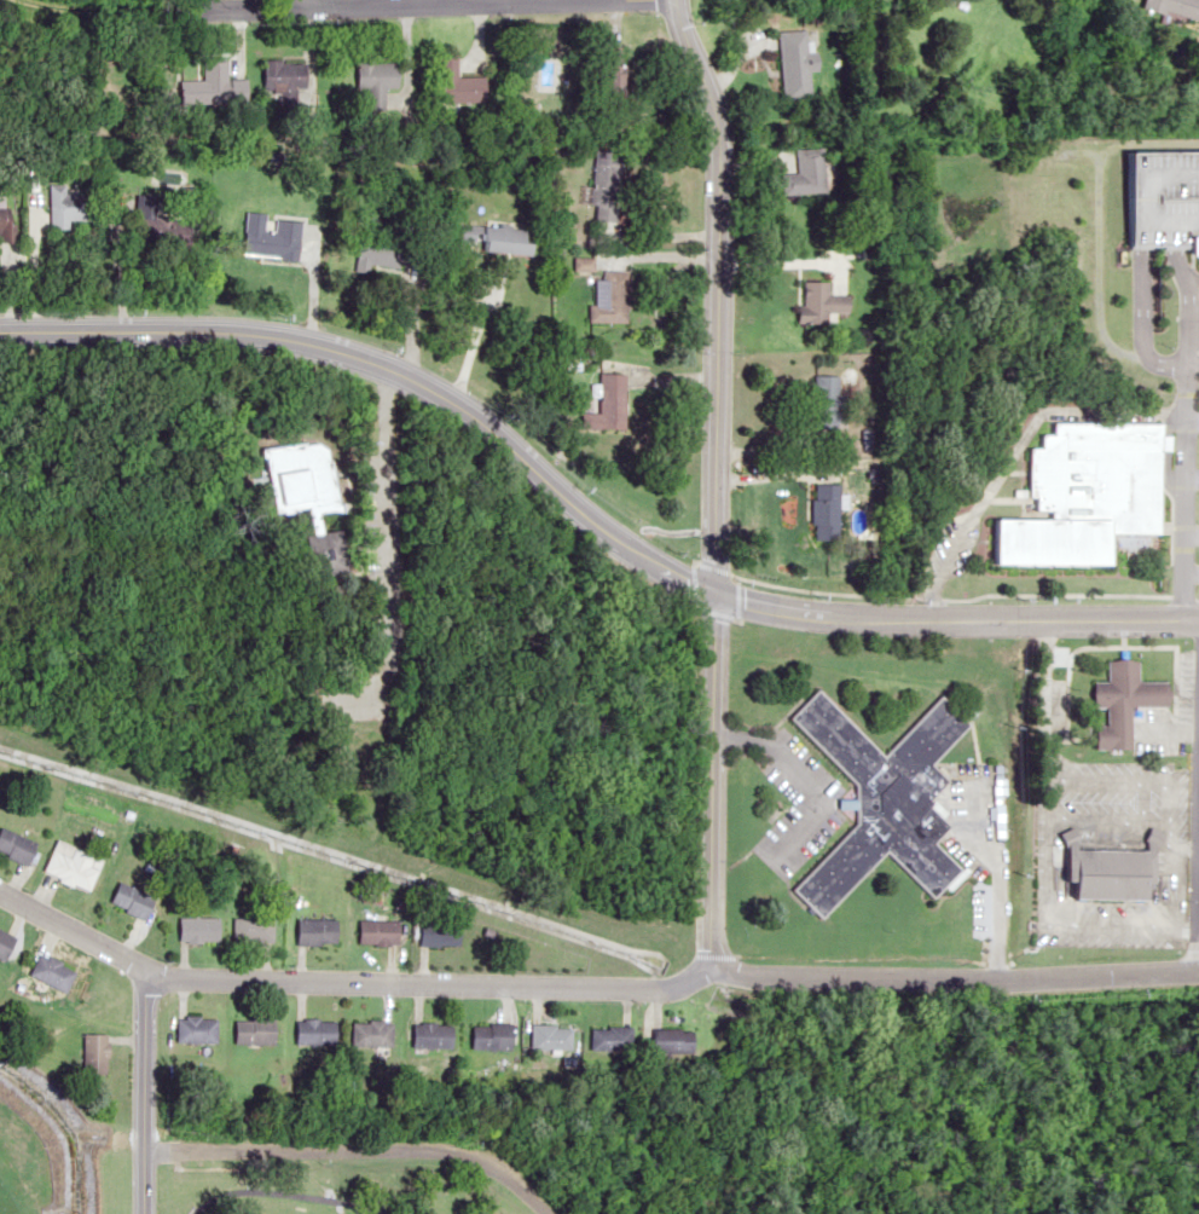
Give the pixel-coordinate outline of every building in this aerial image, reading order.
[(1198,12),(1198,0),(1147,0),(1145,7),(1197,20),(1198,12)] [(781,101),(814,99),(812,61),(805,62),(804,29),(777,31),(781,101)] [(485,101),(484,76),(457,76),(457,54),(440,54),(440,66),(419,67),(421,103),(485,101)] [(351,59),(351,89),(396,89),(396,59),(351,59)] [(181,104),(228,104),(228,62),(203,61),(203,81),(181,81),(181,104)] [(305,61),(262,61),(262,96),(305,96),(305,61)] [(1129,147),(1127,247),(1160,248),(1159,294),(1198,295),(1198,149),(1129,147)] [(794,149),(795,173),(780,173),(781,194),(823,192),(822,148),(794,149)] [(591,205),(596,205),(595,220),(618,221),(620,151),(593,150),(591,205)] [(48,185),(48,228),(70,228),(70,221),(88,221),(88,192),(65,192),(65,185),(48,185)] [(155,197),(139,194),(132,226),(165,233),(168,218),(152,215),(155,197)] [(300,234),(279,232),(280,218),(245,216),(243,255),(299,258),(300,234)] [(10,218),(0,218),(0,241),(10,241),(10,218)] [(479,252),(533,254),(533,242),(526,242),(527,227),(453,225),(452,241),(479,242),(479,252)] [(389,262),(421,262),(421,243),(389,243),(389,262)] [(572,270),(593,270),(593,257),(572,257),(572,270)] [(629,270),(607,270),(607,279),(591,279),(591,323),(629,323),(629,270)] [(849,295),(828,295),(828,281),(800,281),(800,323),(830,323),(830,312),(848,312),(849,295)] [(580,429),(624,429),(625,374),(598,373),(598,414),(580,414),(580,429)] [(840,375),(813,375),(813,425),(840,425),(840,375)] [(997,563),(1114,566),(1114,533),(1161,534),(1163,446),(1170,446),(1170,436),(1163,436),(1163,423),(1056,420),(1056,433),(1044,433),(1043,447),(1033,447),(1031,516),(998,516),(997,563)] [(265,448),(274,516),(306,511),(312,559),(333,557),(329,528),(311,530),(309,513),(339,509),(329,440),(265,448)] [(836,484),(809,484),(809,537),(836,537),(836,484)] [(1132,748),(1131,706),(1170,705),(1170,681),(1138,681),(1138,659),(1106,659),(1106,682),(1093,682),(1093,707),(1106,707),(1106,726),(1094,726),(1094,748),(1132,748)] [(882,753),(814,689),(787,717),(790,723),(844,773),(856,796),(845,802),(860,816),(791,889),(821,917),(824,915),(884,851),(931,895),(942,889),(951,880),(962,874),(957,866),(932,842),(946,827),(930,797),(945,780),(927,763),(965,723),(936,696),(882,753)] [(27,864),(37,842),(0,826),(0,852),(27,864)] [(1146,850),(1076,848),(1077,834),(1062,834),(1061,880),(1068,881),(1068,897),(1154,899),(1156,834),(1146,834),(1146,850)] [(90,890),(101,856),(54,840),(43,874),(90,890)] [(157,901),(122,880),(109,900),(144,922),(157,901)] [(220,917),(179,917),(179,941),(220,941),(220,917)] [(273,943),(273,917),(233,917),(233,943),(273,943)] [(297,944),(337,944),(337,918),(297,918),(297,944)] [(398,944),(398,920),(358,920),(358,944),(398,944)] [(419,923),(419,945),(458,945),(458,923),(419,923)] [(16,939),(0,931),(0,958),(4,960),(16,939)] [(29,974),(64,993),(75,970),(40,952),(29,974)] [(215,1017),(176,1017),(176,1042),(215,1042),(215,1017)] [(275,1044),(275,1018),(234,1018),(234,1044),(275,1044)] [(335,1044),(335,1019),(295,1019),(295,1044),(335,1044)] [(351,1021),(351,1045),(388,1045),(388,1021),(351,1021)] [(412,1048),(451,1048),(451,1023),(412,1023),(412,1048)] [(511,1024),(471,1024),(471,1049),(511,1049),(511,1024)] [(529,1049),(569,1049),(569,1025),(529,1025),(529,1049)] [(627,1027),(589,1027),(589,1050),(627,1050),(627,1027)] [(693,1051),(693,1028),(653,1028),(653,1051),(693,1051)] [(83,1034),(83,1074),(106,1074),(106,1034),(83,1034)]
